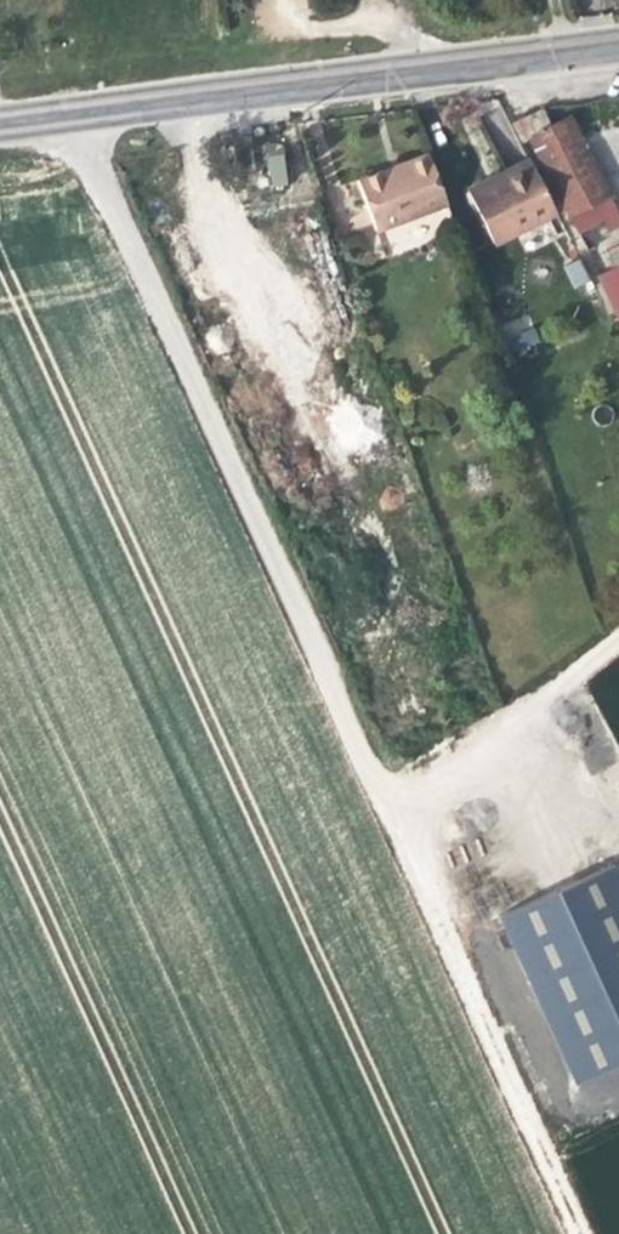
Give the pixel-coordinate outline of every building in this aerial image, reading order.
[(577,234),(618,213),(568,116),(551,125),(542,109),(511,124),(520,142),(529,138),(577,234)] [(292,179),(279,135),(260,138),(271,184),(292,179)] [(447,203),(428,154),(404,163),(407,168),(389,175),(387,170),(357,181),(375,231),(447,203)] [(532,165),(529,160),(488,181),(491,185),(532,165)] [(494,244),(556,213),(532,165),(491,185),(488,181),(467,192),(494,244)] [(608,251),(615,267),(598,276),(618,317),(618,245),(608,251)] [(564,263),(571,287),(588,282),(581,258),(564,263)] [(527,312),(501,323),(514,352),(540,341),(527,312)] [(618,1065),(618,862),(500,912),(573,1084),(618,1065)]
